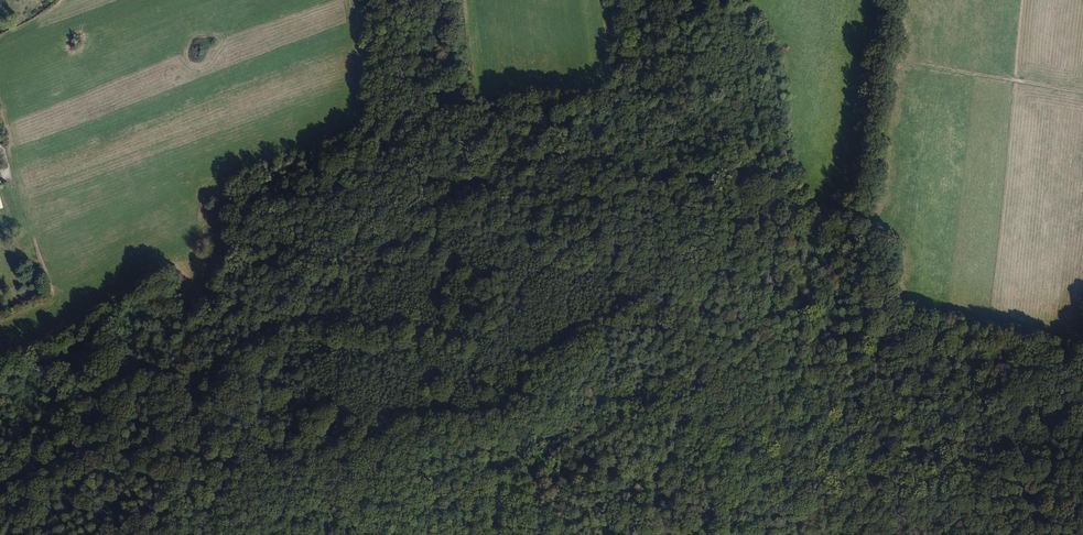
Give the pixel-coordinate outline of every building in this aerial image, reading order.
[(596,384),(590,367),(583,370),(590,386),(596,384)] [(746,430),(750,421),(742,416),(737,425),(746,430)]
